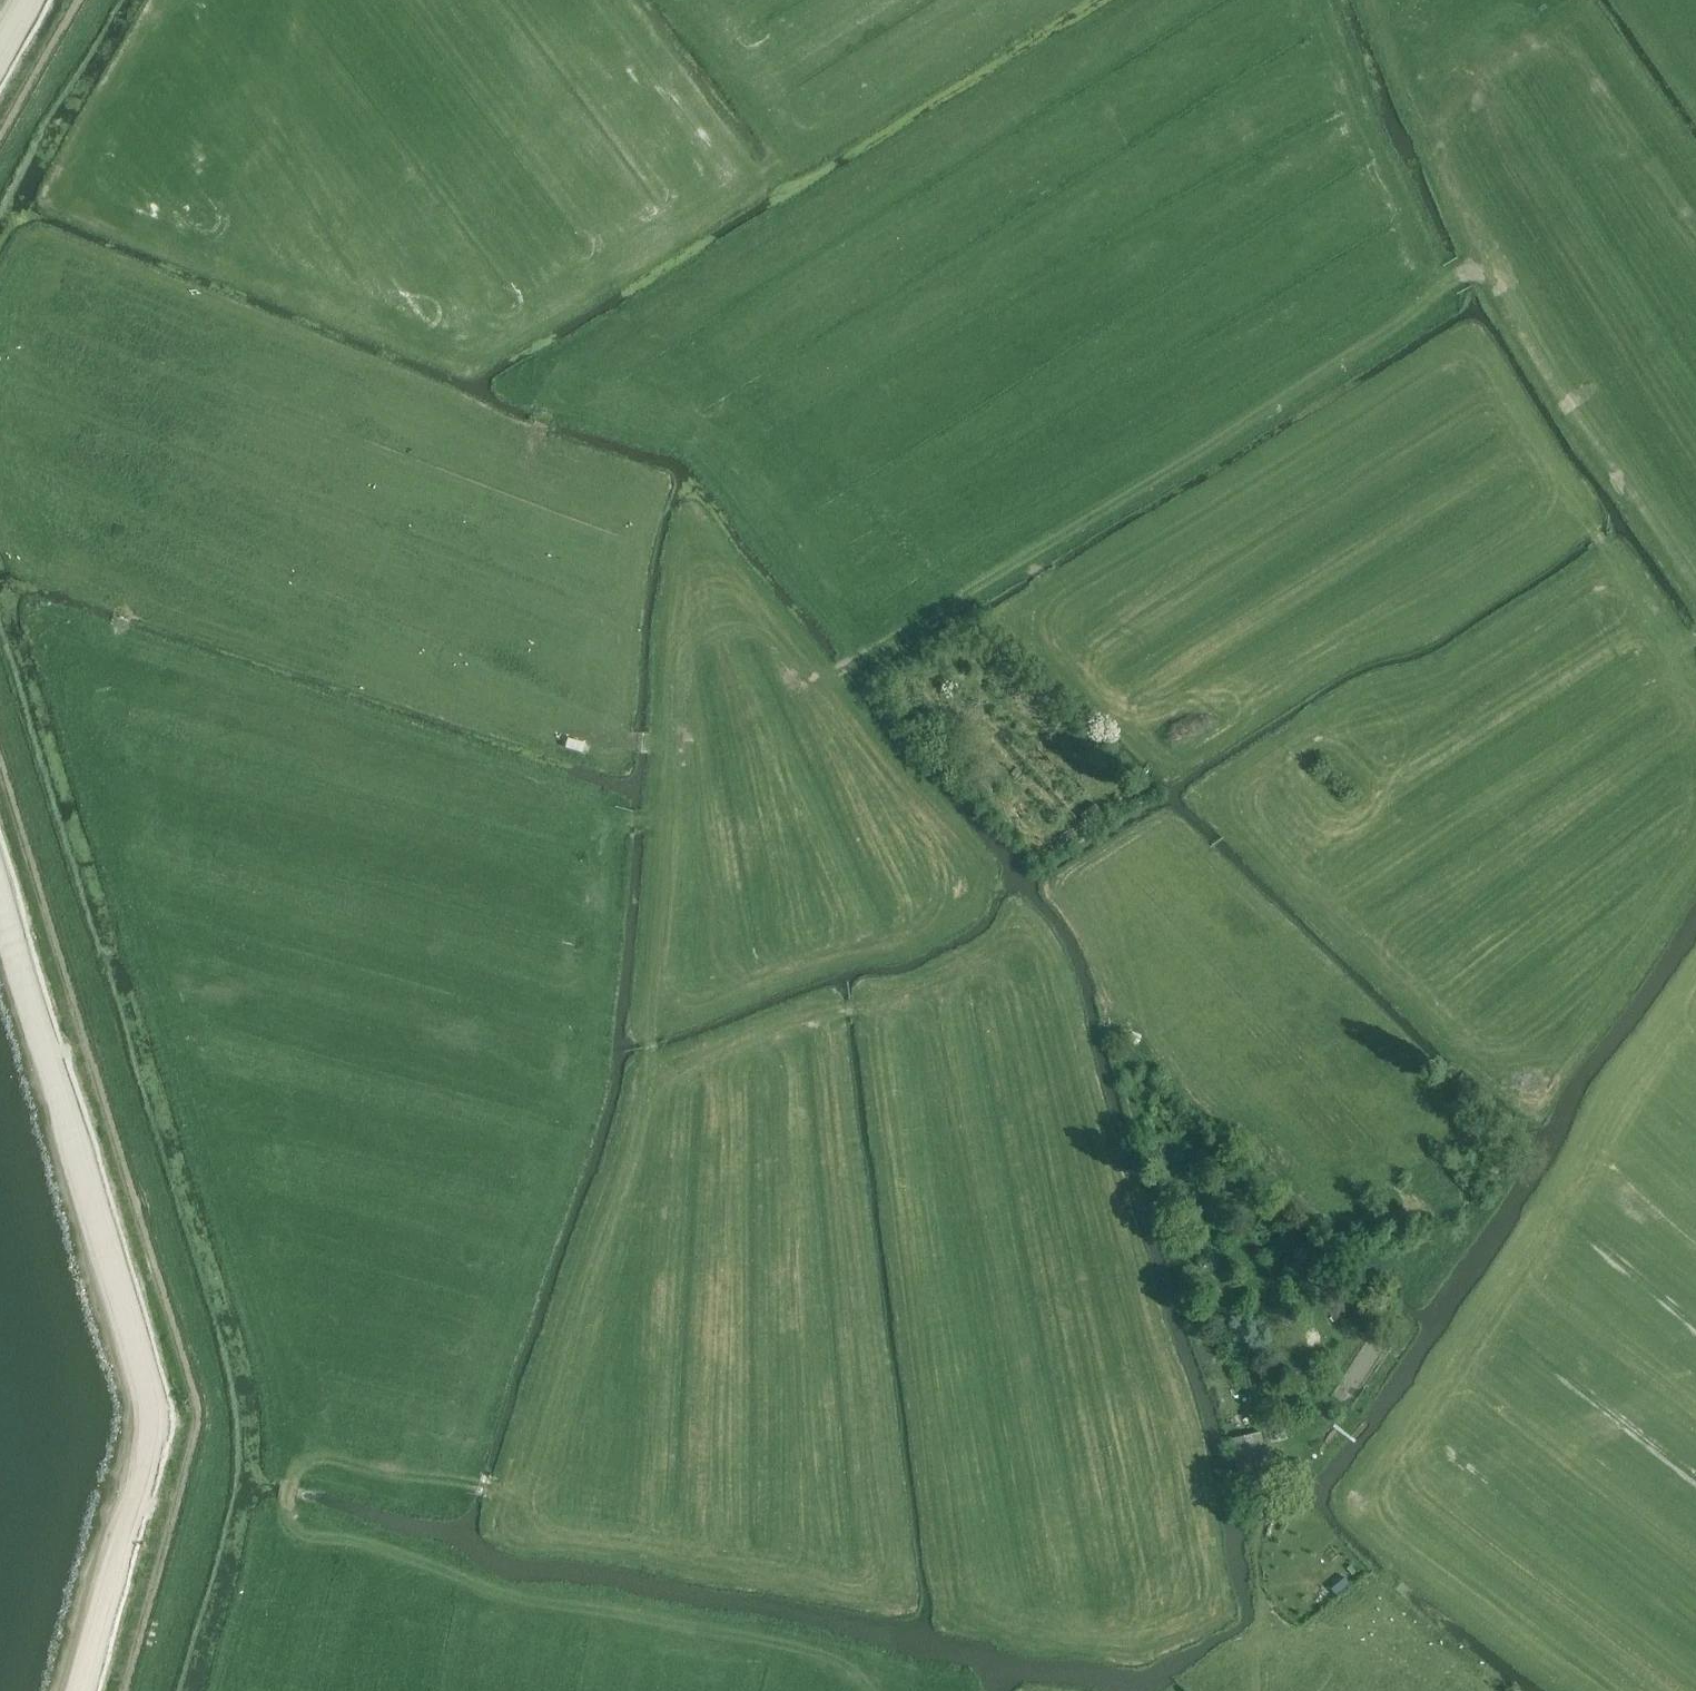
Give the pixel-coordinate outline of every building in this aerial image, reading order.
[(1263,1432),(1232,1439),(1242,1481),(1273,1473),(1263,1432)] [(1346,1578),(1333,1590),(1339,1597),(1353,1586),(1346,1578)]
